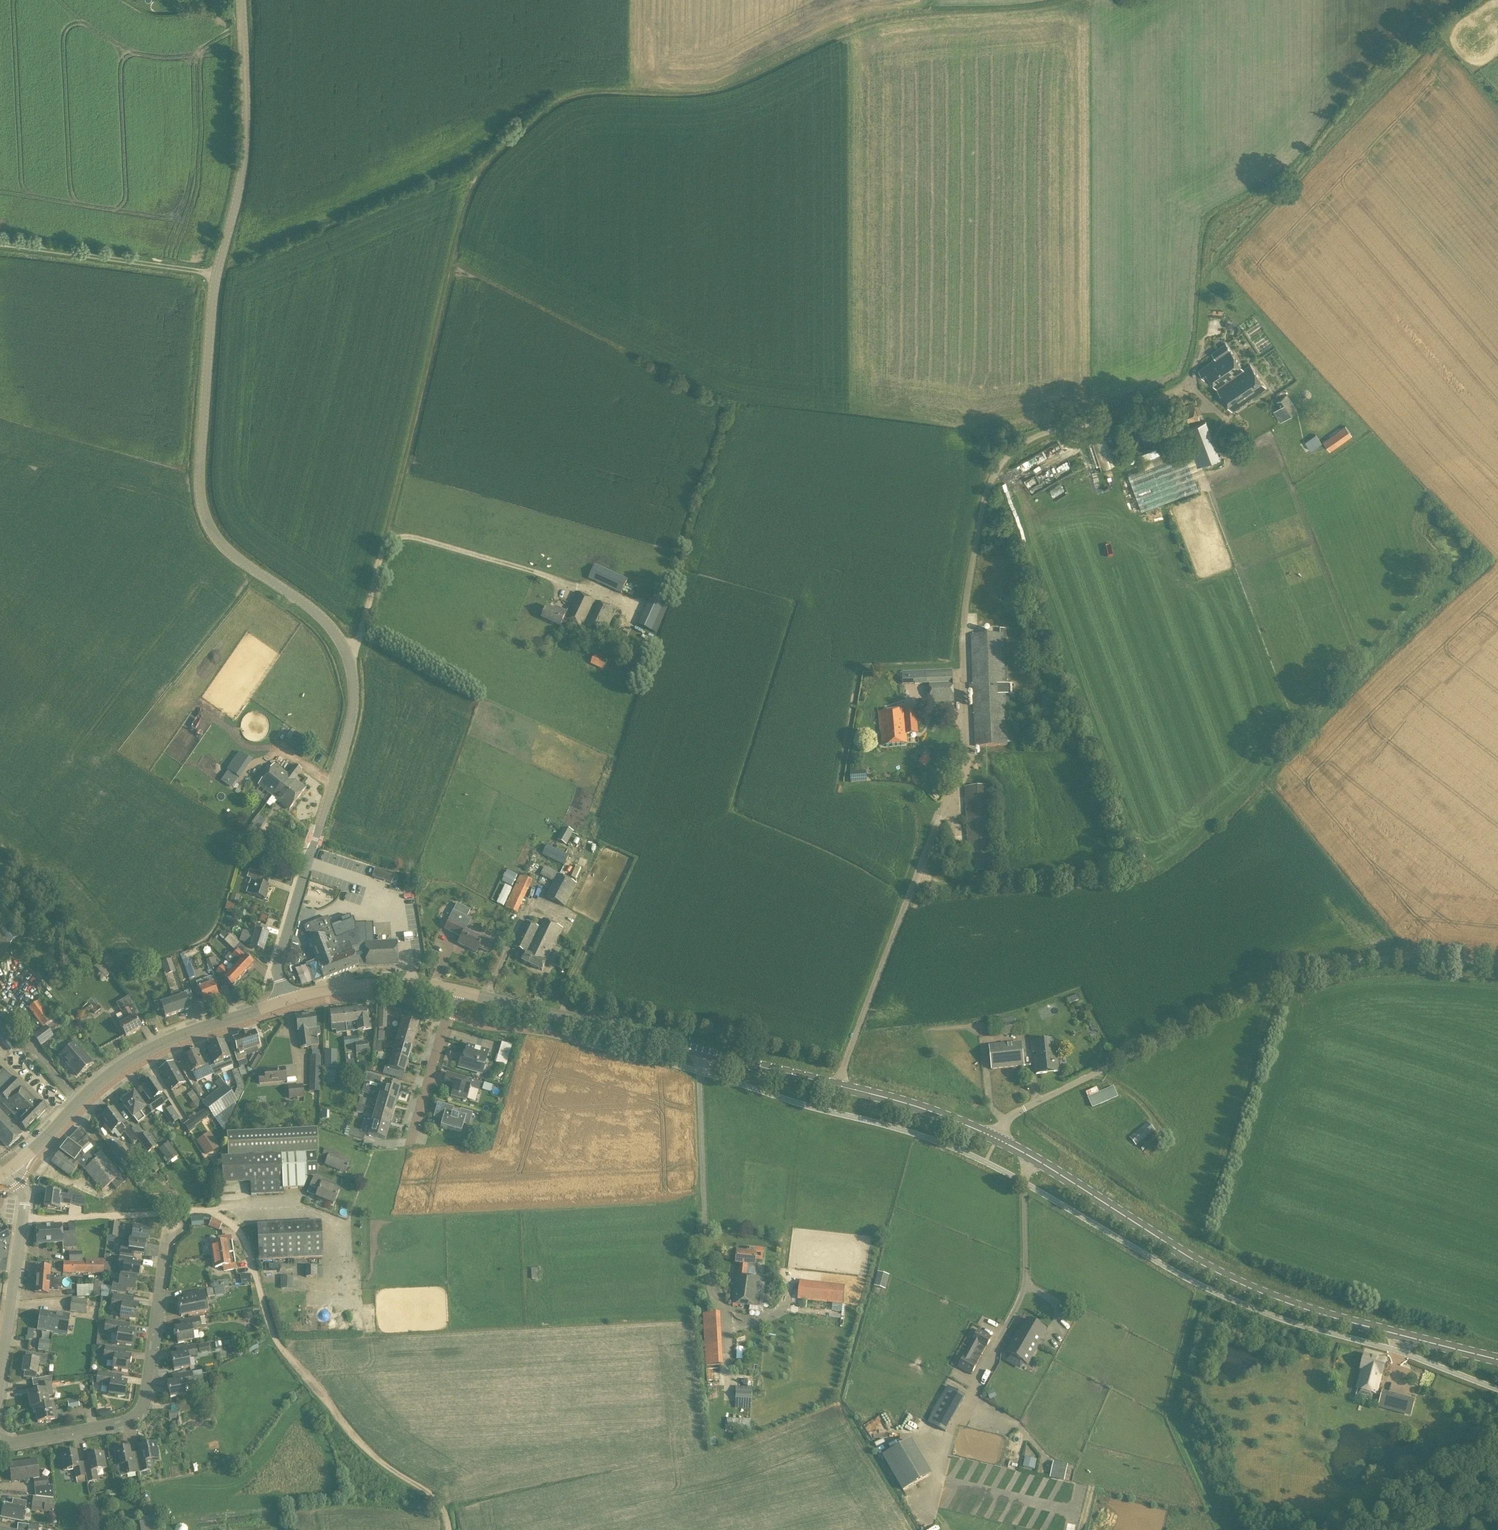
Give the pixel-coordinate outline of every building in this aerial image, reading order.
[(1211,353),(1215,358),(1204,366),(1210,375),(1208,376),(1215,387),(1243,369),(1225,343),(1211,353)] [(1250,365),(1216,387),(1232,410),(1265,388),(1250,365)] [(1296,411),(1285,395),(1276,402),(1287,417),(1296,411)] [(1193,403),(1185,405),(1168,411),(1176,429),(1199,421),(1193,403)] [(1156,437),(1155,432),(1153,428),(1150,424),(1145,422),(1141,421),(1136,422),(1132,424),(1128,428),(1126,432),(1125,437),(1126,442),(1128,446),(1132,449),(1136,452),(1141,452),(1146,451),(1150,449),(1153,446),(1155,441),(1156,437)] [(1182,430),(1190,451),(1128,474),(1141,510),(1198,489),(1187,459),(1192,457),(1196,467),(1220,458),(1206,421),(1182,430)] [(1323,442),(1329,451),(1352,435),(1345,426),(1323,442)] [(1310,451),(1321,443),(1315,434),(1304,442),(1310,451)] [(588,579),(621,594),(628,580),(595,565),(588,579)] [(632,597),(636,586),(629,583),(624,594),(632,597)] [(561,626),(567,629),(569,623),(584,630),(584,628),(604,637),(616,611),(575,592),(566,613),(555,608),(554,611),(547,607),(542,618),(561,626)] [(652,631),(663,605),(649,599),(641,619),(636,617),(634,623),(652,631)] [(975,747),(1008,746),(1003,634),(970,635),(972,684),(969,684),(969,690),(973,690),(975,747)] [(622,658),(640,666),(645,656),(627,647),(622,658)] [(591,664),(603,670),(607,663),(594,657),(591,664)] [(954,702),(952,669),(926,671),(927,684),(929,684),(930,703),(954,702)] [(916,709),(903,710),(879,712),(880,731),(881,731),(883,746),(906,744),(905,734),(918,733),(916,709)] [(239,780),(251,761),(238,752),(226,771),(228,772),(221,782),(232,788),(238,779),(239,780)] [(288,775),(287,774),(274,764),(258,786),(272,797),(288,775)] [(272,797),(266,804),(271,808),(276,802),(274,800),(275,799),(289,810),(306,788),(295,780),(302,771),(294,765),(287,774),(288,775),(272,797)] [(850,772),(851,783),(864,782),(867,781),(866,771),(850,772)] [(989,872),(993,872),(990,786),(964,787),(968,873),(972,873),(973,875),(977,875),(977,872),(985,872),(985,874),(989,874),(989,872)] [(566,845),(573,832),(564,827),(557,840),(566,845)] [(264,843),(258,858),(264,861),(270,846),(264,843)] [(542,855),(564,866),(569,856),(547,845),(542,855)] [(577,883),(583,868),(576,865),(570,880),(577,883)] [(577,884),(558,874),(545,867),(540,876),(553,883),(546,897),(565,907),(577,884)] [(372,877),(391,884),(394,875),(374,869),(372,877)] [(268,887),(267,887),(270,878),(249,870),(246,878),(250,879),(247,889),(241,888),(240,891),(241,892),(265,900),(267,894),(266,894),(268,887)] [(411,887),(409,875),(401,876),(403,888),(411,887)] [(524,899),(532,881),(521,875),(505,908),(517,913),(522,903),(521,903),(524,898),(524,899)] [(505,885),(497,903),(504,906),(512,888),(505,885)] [(237,904),(240,895),(232,893),(229,901),(237,904)] [(453,911),(466,917),(469,911),(456,904),(453,911)] [(358,967),(398,964),(397,940),(361,943),(350,914),(342,917),(342,919),(338,921),(337,919),(329,922),(327,917),(308,924),(314,938),(309,941),(318,960),(307,964),(315,983),(358,967)] [(482,940),(465,931),(467,927),(449,919),(444,929),(461,938),(458,944),(476,953),(478,949),(487,954),(493,941),(484,936),(482,940)] [(526,953),(546,963),(547,963),(563,929),(543,919),(539,927),(526,921),(513,947),(526,954),(526,953)] [(255,932),(254,935),(250,934),(251,928),(244,926),(239,942),(249,945),(248,948),(250,949),(263,952),(268,935),(263,933),(265,927),(255,924),(253,931),(255,932)] [(223,932),(219,937),(235,952),(231,956),(236,960),(231,965),(234,969),(234,968),(242,976),(253,965),(245,957),(248,953),(230,935),(228,937),(223,932)] [(0,935),(0,955),(10,947),(0,935)] [(526,953),(526,954),(522,961),(542,971),(546,963),(526,953)] [(218,967),(214,957),(206,960),(210,970),(218,967)] [(84,963),(97,978),(103,973),(89,958),(84,963)] [(175,972),(171,959),(161,962),(165,976),(175,972)] [(231,988),(242,976),(234,968),(234,969),(231,965),(229,964),(225,969),(221,966),(215,973),(231,988)] [(184,968),(189,980),(194,978),(190,966),(184,968)] [(218,998),(212,983),(210,977),(196,983),(198,988),(196,989),(199,997),(201,996),(204,1003),(218,998)] [(113,979),(102,985),(106,990),(116,984),(113,979)] [(190,1009),(187,1001),(192,999),(190,991),(179,995),(177,991),(170,994),(172,1000),(173,1000),(177,1014),(190,1009)] [(134,1017),(133,1018),(128,1009),(133,1006),(128,997),(116,1004),(126,1022),(119,1026),(126,1037),(140,1028),(134,1017)] [(54,1019),(40,1000),(27,1009),(42,1028),(54,1019)] [(172,1000),(161,1004),(160,1001),(154,1004),(156,1011),(160,1010),(162,1014),(163,1014),(165,1018),(177,1014),(173,1000),(172,1000)] [(88,1002),(76,1012),(80,1018),(91,1010),(94,1014),(101,1009),(97,1004),(93,1008),(88,1002)] [(371,1021),(368,1021),(366,1009),(354,1010),(355,1023),(356,1023),(356,1031),(357,1032),(372,1030),(371,1021)] [(354,1010),(341,1012),(343,1025),(351,1024),(352,1032),(356,1031),(356,1023),(355,1023),(354,1010)] [(343,1025),(341,1012),(329,1013),(331,1026),(343,1025)] [(319,1028),(316,1028),(314,1015),(295,1017),(297,1032),(300,1048),(318,1046),(317,1036),(320,1035),(319,1028)] [(398,1033),(415,1037),(418,1025),(402,1020),(398,1033)] [(45,1027),(33,1036),(40,1046),(53,1037),(45,1027)] [(248,1032),(243,1033),(238,1035),(239,1037),(232,1039),(236,1050),(233,1051),(236,1063),(237,1062),(239,1068),(247,1065),(244,1057),(258,1052),(256,1048),(259,1047),(254,1032),(248,1034),(248,1032)] [(380,1041),(381,1041),(384,1041),(384,1032),(378,1032),(377,1041),(376,1041),(380,1041)] [(390,1043),(390,1044),(411,1050),(415,1037),(398,1033),(395,1044),(390,1043)] [(357,1037),(346,1038),(346,1036),(344,1037),(345,1039),(349,1038),(350,1045),(354,1044),(354,1038),(357,1037)] [(358,1037),(357,1037),(354,1038),(354,1044),(356,1054),(368,1053),(367,1042),(358,1043),(358,1037)] [(1036,1074),(1059,1072),(1055,1040),(1031,1043),(1032,1052),(1036,1052),(1037,1058),(1034,1058),(1036,1074)] [(233,1066),(229,1057),(230,1057),(224,1042),(207,1048),(213,1063),(214,1065),(209,1068),(214,1077),(222,1074),(221,1071),(233,1066)] [(1028,1042),(1022,1043),(989,1046),(991,1071),(1024,1067),(1024,1066),(1031,1065),(1028,1042)] [(77,1077),(92,1064),(75,1044),(60,1057),(77,1077)] [(411,1050),(390,1044),(389,1048),(393,1049),(391,1056),(391,1057),(408,1061),(411,1050)] [(463,1053),(458,1067),(476,1072),(478,1065),(483,1066),(487,1052),(467,1046),(465,1053),(463,1053)] [(324,1050),(324,1070),(337,1070),(336,1050),(324,1050)] [(200,1075),(198,1070),(204,1068),(197,1052),(184,1058),(191,1073),(192,1073),(194,1078),(200,1075)] [(254,1071),(261,1058),(255,1054),(253,1056),(252,1056),(249,1062),(250,1063),(247,1067),(248,1067),(246,1071),(251,1074),(253,1071),(254,1071)] [(390,1061),(388,1067),(384,1066),(382,1075),(401,1080),(403,1073),(404,1073),(408,1061),(391,1057),(391,1056),(385,1055),(384,1059),(390,1061)] [(506,1066),(508,1058),(497,1055),(495,1063),(506,1066)] [(320,1085),(321,1056),(310,1056),(309,1085),(320,1085)] [(185,1084),(173,1063),(159,1071),(171,1092),(185,1084)] [(264,1070),(264,1075),(257,1076),(258,1085),(265,1084),(286,1082),(284,1068),(264,1070)] [(38,1104),(3,1069),(0,1073),(0,1096),(3,1099),(0,1102),(0,1109),(8,1117),(11,1114),(20,1122),(18,1124),(25,1131),(45,1110),(38,1104)] [(326,1082),(335,1081),(335,1070),(325,1070),(326,1082)] [(364,1082),(379,1086),(381,1078),(367,1074),(364,1082)] [(465,1078),(456,1076),(450,1097),(466,1101),(470,1087),(463,1085),(465,1078)] [(153,1079),(142,1087),(140,1089),(149,1102),(145,1104),(151,1113),(164,1104),(168,1101),(162,1093),(163,1093),(153,1079)] [(400,1084),(384,1079),(378,1098),(396,1103),(399,1090),(398,1089),(400,1084)] [(233,1096),(225,1085),(201,1103),(214,1119),(238,1102),(237,1101),(233,1096)] [(288,1099),(303,1098),(302,1085),(287,1086),(288,1099)] [(373,1095),(374,1089),(362,1087),(361,1093),(373,1095)] [(1117,1097),(1113,1088),(1089,1099),(1093,1108),(1117,1097)] [(236,1089),(233,1096),(237,1101),(242,1092),(236,1089)] [(201,1103),(192,1091),(186,1095),(195,1107),(201,1103)] [(133,1094),(132,1095),(131,1093),(121,1101),(122,1102),(121,1103),(137,1124),(145,1119),(140,1112),(144,1109),(133,1094)] [(360,1098),(358,1106),(364,1107),(366,1100),(360,1098)] [(378,1098),(375,1111),(392,1116),(396,1103),(378,1098)] [(444,1114),(440,1128),(454,1132),(454,1129),(461,1131),(464,1122),(470,1123),(472,1114),(466,1113),(465,1115),(453,1111),(453,1109),(437,1104),(435,1112),(444,1114)] [(364,1107),(358,1106),(356,1112),(362,1114),(364,1107)] [(171,1125),(179,1119),(171,1107),(163,1113),(171,1125)] [(125,1122),(123,1123),(113,1109),(101,1118),(106,1125),(105,1126),(110,1132),(110,1133),(112,1136),(114,1134),(117,1139),(124,1133),(132,1144),(137,1140),(147,1153),(156,1146),(147,1133),(143,1136),(136,1126),(131,1130),(125,1122)] [(195,1127),(207,1117),(202,1111),(183,1125),(189,1133),(196,1128),(195,1127)] [(375,1111),(371,1123),(388,1129),(392,1116),(375,1111)] [(7,1149),(22,1136),(0,1112),(0,1141),(7,1149)] [(363,1121),(362,1126),(370,1128),(368,1136),(385,1141),(388,1129),(371,1123),(363,1121)] [(1129,1138),(1136,1146),(1155,1131),(1148,1123),(1129,1138)] [(74,1162),(59,1152),(59,1151),(51,1163),(70,1177),(79,1166),(84,1170),(101,1192),(111,1184),(116,1190),(125,1182),(120,1176),(121,1176),(101,1152),(80,1128),(67,1141),(82,1152),(74,1162)] [(226,1134),(227,1157),(221,1158),(222,1185),(250,1183),(251,1196),(284,1194),(283,1190),(304,1189),(307,1181),(307,1177),(308,1177),(308,1176),(316,1176),(315,1153),(318,1153),(316,1129),(226,1134)] [(348,1136),(363,1140),(365,1133),(350,1129),(348,1136)] [(209,1134),(198,1141),(207,1155),(217,1148),(209,1134)] [(67,1141),(59,1152),(74,1162),(82,1152),(67,1141)] [(132,1161),(117,1141),(109,1148),(123,1168),(124,1167),(127,1172),(134,1166),(131,1162),(132,1161)] [(178,1157),(168,1143),(158,1150),(168,1164),(178,1157)] [(341,1156),(330,1151),(324,1148),(321,1157),(327,1159),(324,1165),(345,1173),(350,1160),(341,1157),(341,1156)] [(314,1176),(308,1191),(317,1194),(316,1198),(332,1205),(338,1191),(332,1188),(334,1184),(314,1176)] [(71,1196),(59,1194),(59,1193),(47,1191),(44,1207),(59,1209),(60,1204),(70,1206),(71,1196)] [(5,1273),(10,1239),(0,1220),(0,1273),(5,1273)] [(212,1220),(209,1226),(219,1230),(222,1224),(212,1220)] [(321,1222),(256,1225),(258,1261),(323,1258),(321,1222)] [(107,1237),(117,1238),(119,1224),(109,1223),(107,1237)] [(36,1227),(36,1237),(34,1237),(34,1243),(37,1243),(37,1245),(62,1243),(62,1249),(76,1249),(75,1224),(68,1224),(69,1233),(61,1234),(61,1225),(36,1227)] [(149,1229),(133,1227),(133,1226),(126,1225),(125,1234),(132,1235),(131,1240),(145,1243),(147,1243),(149,1229)] [(218,1243),(213,1244),(209,1245),(211,1257),(233,1253),(231,1241),(230,1236),(218,1238),(218,1243)] [(129,1239),(129,1245),(121,1244),(119,1256),(133,1258),(133,1254),(143,1255),(145,1243),(131,1240),(129,1239)] [(739,1264),(738,1276),(734,1276),(731,1305),(760,1307),(763,1279),(746,1277),(747,1265),(755,1266),(756,1260),(762,1261),(763,1250),(748,1249),(748,1253),(738,1252),(736,1264),(739,1264)] [(63,1273),(103,1274),(103,1271),(110,1272),(110,1264),(104,1263),(104,1260),(85,1260),(85,1262),(82,1262),(81,1252),(68,1252),(69,1262),(62,1262),(63,1273)] [(233,1253),(211,1257),(213,1268),(223,1267),(223,1272),(236,1270),(233,1253)] [(140,1265),(132,1264),(133,1259),(119,1257),(117,1270),(123,1270),(122,1275),(135,1278),(138,1278),(140,1265)] [(52,1274),(50,1274),(50,1268),(35,1267),(34,1277),(37,1277),(35,1293),(48,1294),(48,1291),(58,1292),(58,1289),(61,1289),(62,1278),(59,1278),(59,1275),(53,1275),(52,1274)] [(305,1267),(305,1278),(316,1278),(316,1267),(305,1267)] [(180,1272),(181,1288),(201,1287),(201,1279),(189,1280),(188,1272),(180,1272)] [(886,1290),(889,1275),(878,1272),(874,1287),(886,1290)] [(120,1275),(119,1281),(113,1280),(111,1292),(125,1294),(126,1290),(134,1291),(135,1278),(122,1275),(120,1275)] [(240,1276),(241,1285),(251,1284),(250,1275),(240,1276)] [(280,1277),(280,1290),(293,1289),(292,1277),(280,1277)] [(229,1286),(228,1279),(209,1281),(210,1288),(229,1286)] [(798,1300),(843,1305),(844,1286),(800,1281),(798,1300)] [(100,1296),(101,1282),(94,1282),(93,1295),(100,1296)] [(214,1288),(206,1290),(208,1297),(215,1295),(214,1288)] [(197,1314),(205,1312),(201,1291),(188,1294),(189,1299),(178,1301),(181,1317),(197,1314)] [(136,1320),(138,1305),(126,1303),(127,1296),(112,1294),(111,1306),(121,1308),(120,1318),(136,1320)] [(69,1312),(85,1314),(87,1301),(71,1299),(69,1312)] [(243,1319),(252,1318),(251,1310),(243,1311),(243,1319)] [(70,1315),(54,1313),(54,1314),(40,1312),(37,1331),(51,1333),(51,1334),(67,1336),(70,1315)] [(703,1313),(706,1365),(723,1365),(721,1312),(703,1313)] [(201,1326),(205,1325),(204,1317),(200,1318),(199,1317),(189,1320),(190,1325),(175,1328),(178,1344),(193,1341),(191,1331),(202,1329),(201,1326)] [(134,1330),(123,1329),(124,1323),(105,1320),(104,1332),(117,1334),(116,1344),(132,1346),(134,1330)] [(1018,1334),(1006,1353),(1027,1365),(1039,1346),(1038,1345),(1046,1331),(1027,1320),(1019,1334),(1018,1334)] [(27,1328),(26,1339),(32,1340),(34,1329),(27,1328)] [(986,1347),(986,1348),(992,1338),(978,1330),(959,1366),(972,1373),(977,1366),(976,1365),(986,1347)] [(249,1353),(259,1348),(256,1343),(246,1348),(249,1353)] [(187,1358),(197,1356),(195,1345),(185,1347),(186,1352),(171,1355),(174,1371),(189,1368),(187,1358)] [(130,1356),(114,1354),(116,1348),(104,1346),(103,1358),(114,1360),(112,1369),(128,1372),(130,1356)] [(46,1367),(47,1356),(26,1353),(25,1359),(24,1359),(22,1373),(24,1373),(23,1378),(36,1380),(38,1365),(46,1367)] [(1376,1395),(1381,1375),(1382,1375),(1385,1362),(1364,1356),(1360,1370),(1362,1370),(1357,1390),(1376,1395)] [(719,1376),(719,1369),(707,1368),(707,1376),(719,1376)] [(127,1382),(111,1379),(112,1374),(93,1371),(92,1382),(102,1384),(101,1387),(109,1388),(108,1395),(124,1397),(127,1382)] [(203,1377),(206,1376),(205,1371),(201,1371),(191,1373),(191,1372),(177,1375),(178,1380),(167,1383),(170,1398),(186,1395),(184,1385),(194,1383),(193,1380),(203,1378),(203,1377)] [(33,1387),(34,1393),(28,1394),(31,1409),(35,1409),(48,1405),(47,1398),(53,1396),(51,1384),(33,1387)] [(967,1397),(949,1388),(929,1423),(947,1433),(967,1397)] [(1377,1408),(1398,1413),(1402,1396),(1382,1390),(1377,1408)] [(752,1402),(752,1398),(758,1398),(758,1392),(752,1392),(736,1391),(735,1401),(752,1402)] [(88,1404),(88,1407),(89,1411),(97,1409),(94,1396),(86,1398),(87,1399),(83,1399),(84,1405),(88,1404)] [(52,1405),(48,1405),(35,1409),(37,1423),(55,1420),(55,1421),(62,1419),(60,1411),(54,1412),(52,1405)] [(727,1418),(727,1428),(750,1428),(750,1418),(727,1418)] [(913,1433),(921,1428),(917,1421),(909,1426),(913,1433)] [(910,1442),(885,1457),(905,1491),(930,1476),(910,1442)] [(139,1446),(142,1462),(138,1462),(140,1473),(141,1477),(149,1475),(148,1471),(154,1470),(152,1460),(158,1459),(155,1443),(139,1446)] [(138,1462),(132,1463),(129,1448),(113,1451),(116,1467),(117,1473),(121,1477),(140,1473),(138,1462)] [(75,1479),(85,1477),(86,1477),(83,1462),(78,1463),(76,1452),(60,1455),(63,1470),(73,1469),(75,1479)] [(88,1461),(83,1462),(86,1477),(85,1477),(87,1484),(98,1482),(95,1470),(106,1468),(103,1454),(87,1457),(88,1461)] [(1034,1470),(1037,1460),(1025,1457),(1023,1467),(1034,1470)] [(36,1460),(9,1464),(12,1482),(38,1478),(36,1460)] [(1064,1481),(1067,1465),(1053,1462),(1050,1478),(1064,1481)] [(46,1478),(33,1480),(34,1490),(48,1488),(46,1478)] [(12,1498),(17,1499),(18,1494),(1,1490),(0,1495),(0,1499),(11,1501),(12,1498)] [(42,1496),(34,1495),(34,1498),(33,1498),(32,1510),(53,1512),(55,1497),(42,1495),(42,1496)] [(13,1499),(11,1506),(4,1504),(1,1518),(22,1522),(24,1508),(26,1502),(13,1499)] [(154,1516),(138,1519),(139,1526),(136,1526),(137,1529),(140,1529),(157,1529),(154,1516)]
